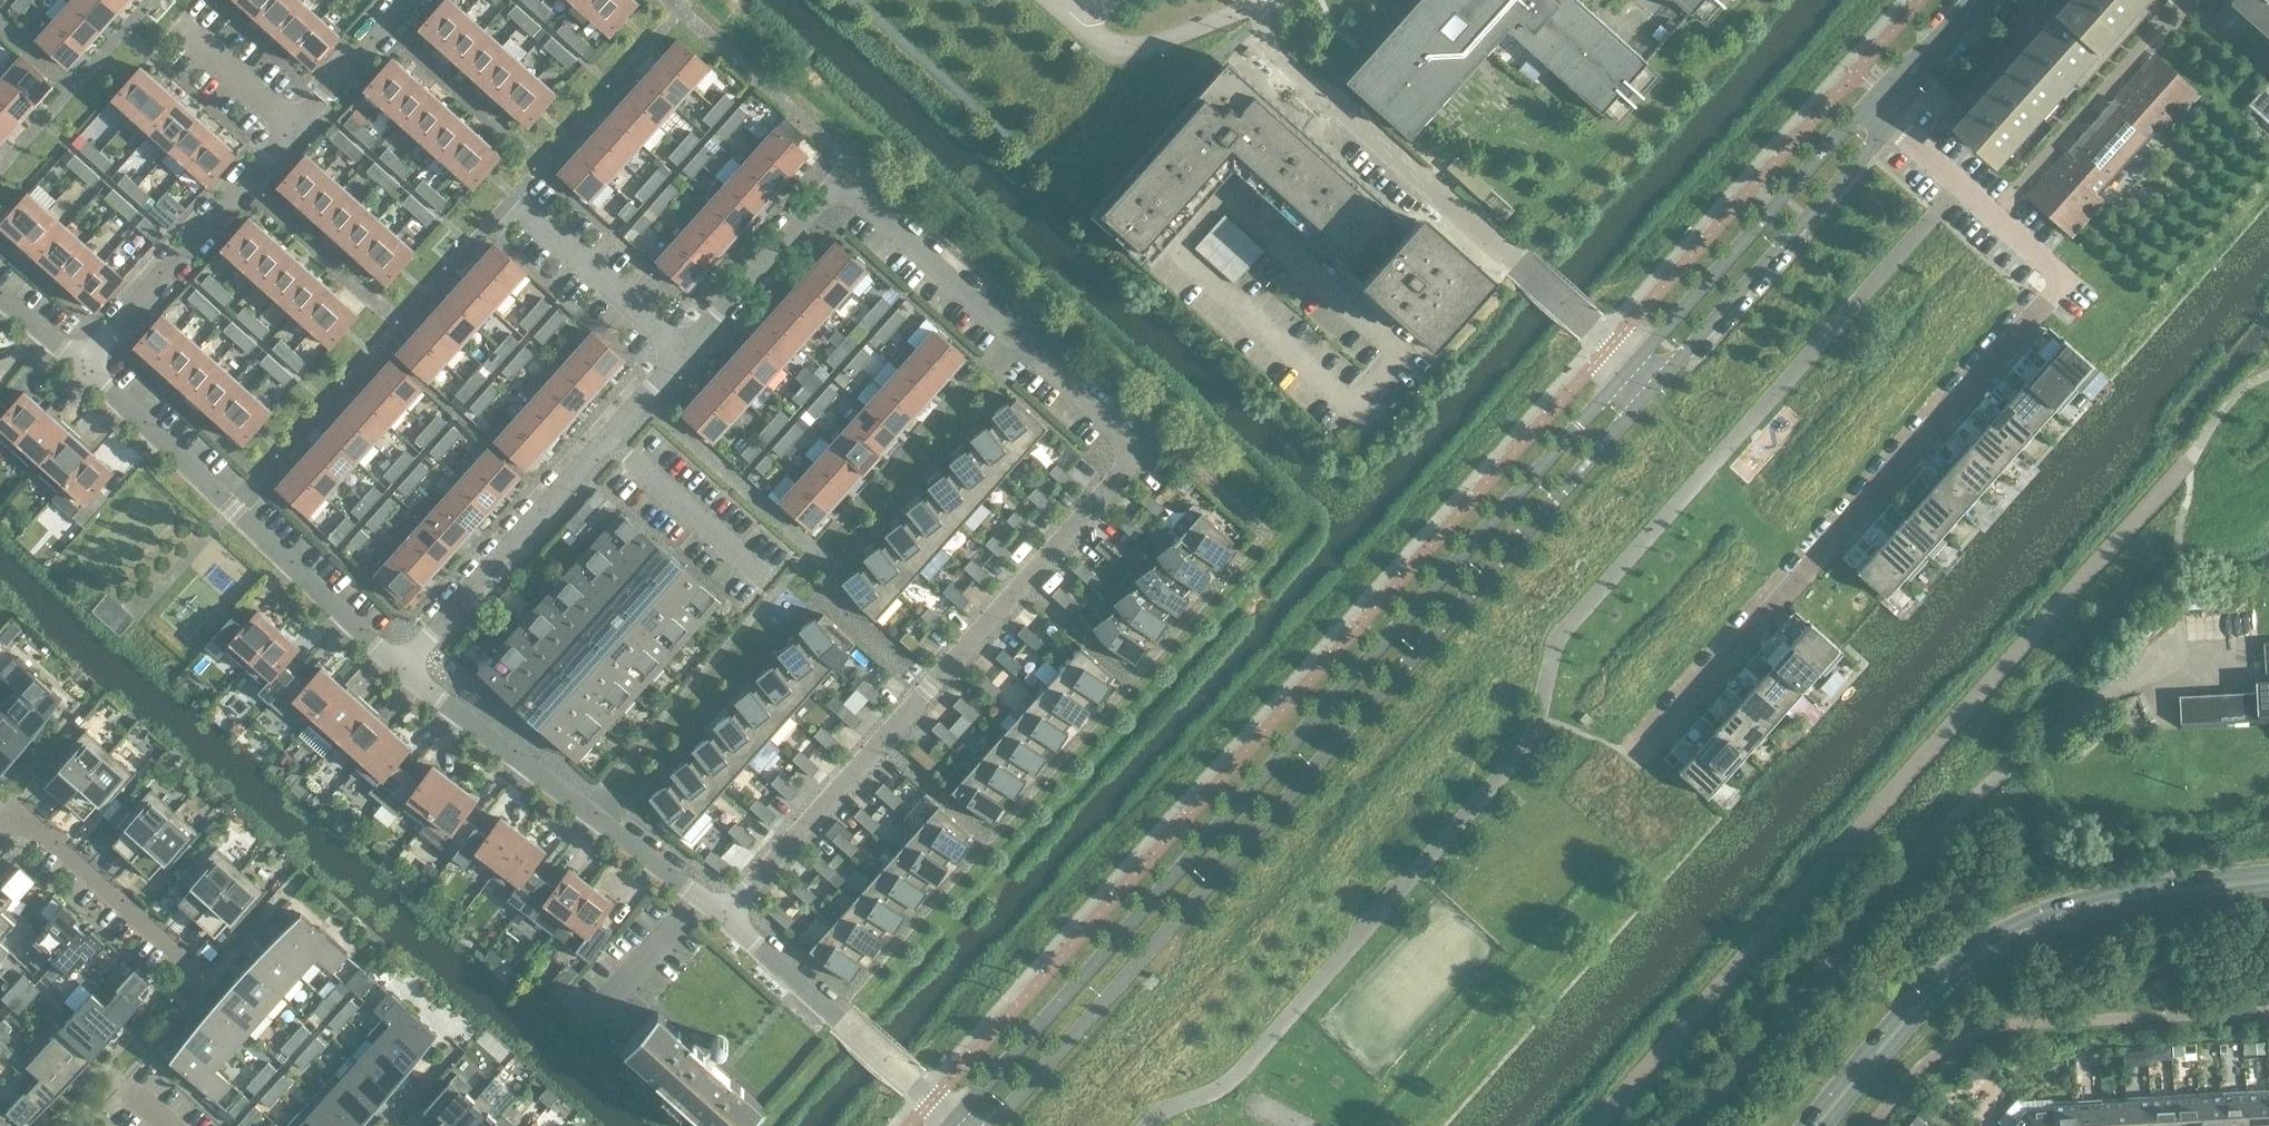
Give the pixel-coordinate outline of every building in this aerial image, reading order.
[(31,1),(30,0),(15,0),(11,5),(20,14),(31,1)] [(103,0),(71,0),(69,2),(101,30),(117,12),(103,0)] [(117,12),(128,0),(103,0),(117,12)] [(255,16),(270,0),(237,0),(255,16)] [(255,16),(274,33),(302,2),(300,0),(270,0),(255,16)] [(438,44),(466,13),(451,0),(444,0),(419,28),(438,44)] [(533,10),(541,1),(540,0),(522,0),(533,10)] [(573,1),(591,18),(607,0),(574,0),(573,1)] [(591,18),(610,34),(638,3),(634,0),(607,0),(591,18)] [(1350,80),(1410,134),(1506,27),(1602,113),(1604,110),(1617,122),(1632,104),(1635,106),(1636,105),(1628,98),(1635,90),(1643,97),(1644,96),(1642,94),(1657,76),(1645,65),(1648,62),(1579,0),(1421,0),(1350,80)] [(1691,14),(1693,11),(1706,22),(1722,5),(1724,7),(1725,5),(1719,0),(1675,0),(1691,14)] [(2045,3),(2107,59),(2108,58),(2098,50),(2114,33),(2123,41),(2150,11),(2141,3),(2143,0),(2078,0),(2062,17),(2046,2),(2045,3)] [(2212,20),(2234,40),(2252,20),(2268,35),(2268,0),(2229,0),(2212,20)] [(541,1),(533,10),(546,22),(554,12),(541,1)] [(101,30),(69,2),(53,20),(84,48),(101,30)] [(302,2),(274,33),(293,50),(326,14),(325,14),(321,18),(302,2)] [(2081,88),(2107,59),(2045,3),(2023,27),(2040,42),(1966,125),(2002,157),(2072,80),(2081,88)] [(516,4),(508,13),(520,24),(529,15),(516,4)] [(466,13),(438,44),(456,60),(484,29),(466,13)] [(326,14),(293,50),(313,68),(341,36),(338,34),(342,29),(326,14)] [(529,15),(520,24),(533,36),(541,27),(529,15)] [(84,48),(53,20),(37,39),(68,67),(84,48)] [(564,22),(556,31),(569,42),(577,33),(564,22)] [(484,29),(456,60),(474,77),(502,45),(484,29)] [(577,33),(569,42),(581,54),(590,44),(577,33)] [(552,36),(543,45),(556,57),(564,47),(552,36)] [(678,39),(661,59),(692,87),(710,68),(678,39)] [(502,45),(474,77),(492,92),(520,61),(502,45)] [(564,47),(556,57),(569,68),(577,59),(564,47)] [(15,54),(1,70),(37,102),(53,83),(22,55),(19,58),(15,54)] [(392,58),(364,89),(383,106),(411,74),(392,58)] [(692,87),(661,59),(644,78),(675,106),(692,87)] [(2165,129),(2193,98),(2182,89),(2186,85),(2163,64),(2160,68),(2149,59),(2032,190),(2042,199),(2039,203),(2062,223),(2065,220),(2075,229),(2103,198),(2099,195),(2161,126),(2165,129)] [(538,77),(520,61),(492,92),(509,108),(538,77)] [(141,67),(112,98),(132,116),(160,84),(141,67)] [(1406,229),(1299,132),(1288,123),(1228,69),(1100,212),(1151,258),(1233,166),(1242,174),(1424,337),(1479,276),(1415,218),(1406,229)] [(0,79),(0,101),(21,120),(37,102),(1,70),(0,70),(5,74),(0,79)] [(411,74),(383,106),(401,122),(429,90),(411,74)] [(538,77),(509,108),(528,125),(556,94),(538,77)] [(675,106),(644,78),(627,97),(658,125),(675,106)] [(2251,101),(2268,118),(2268,81),(2251,101)] [(160,84),(132,116),(151,133),(179,101),(160,84)] [(429,90),(401,122),(419,138),(447,107),(429,90)] [(734,102),(725,93),(713,106),(723,114),(734,102)] [(658,125),(627,97),(610,116),(641,144),(658,125)] [(5,137),(21,120),(0,101),(0,133),(5,137)] [(179,101),(151,133),(154,135),(150,139),(166,154),(198,118),(179,101)] [(748,114),(739,106),(728,119),(737,127),(748,114)] [(447,107),(419,138),(436,154),(465,123),(447,107)] [(706,133),(717,121),(708,112),(697,125),(706,133)] [(352,115),(344,124),(356,135),(365,126),(352,115)] [(641,144),(610,116),(593,135),(624,163),(641,144)] [(785,117),(759,146),(790,174),(808,155),(797,145),(806,135),(785,117)] [(198,118),(166,154),(166,155),(171,150),(188,166),(184,170),(185,171),(217,135),(198,118)] [(436,154),(454,170),(482,138),(465,123),(436,154)] [(694,146),(706,133),(697,125),(685,138),(694,146)] [(722,125),(711,138),(720,146),(732,133),(722,125)] [(365,126),(356,135),(369,147),(377,137),(365,126)] [(339,130),(331,139),(343,150),(352,141),(339,130)] [(217,135),(185,171),(201,186),(205,181),(208,184),(237,153),(217,135)] [(624,163),(593,135),(576,154),(607,182),(624,163)] [(482,138),(454,170),(473,187),(501,155),(482,138)] [(711,138),(700,150),(709,159),(720,146),(711,138)] [(92,160),(100,151),(87,140),(79,149),(92,160)] [(352,141),(343,150),(356,162),(364,152),(352,141)] [(386,145),(377,154),(391,167),(399,157),(386,145)] [(759,146),(742,165),(773,193),(790,174),(759,146)] [(672,171),(683,158),(674,150),(663,163),(672,171)] [(104,172),(113,162),(100,151),(92,160),(104,172)] [(79,175),(87,165),(74,154),(66,163),(79,175)] [(278,185),(297,202),(325,171),(306,154),(278,185)] [(607,182),(576,154),(559,173),(577,190),(574,193),(584,202),(587,199),(590,201),(607,182)] [(1516,209),(1457,156),(1447,167),(1506,220),(1516,209)] [(399,157),(391,167),(405,179),(413,170),(399,157)] [(372,159),(364,169),(378,181),(386,172),(372,159)] [(661,184),(672,171),(663,163),(651,175),(661,184)] [(687,184),(698,171),(689,163),(677,176),(687,184)] [(92,186),(100,177),(87,165),(79,175),(92,186)] [(742,165),(725,184),(756,212),(773,193),(742,165)] [(297,202),(315,218),(343,187),(325,171),(297,202)] [(386,172),(378,181),(392,194),(400,185),(386,172)] [(138,185),(125,174),(117,183),(130,194),(138,185)] [(675,197),(687,184),(677,176),(666,188),(675,197)] [(423,179),(415,188),(428,199),(436,190),(423,179)] [(725,184),(708,203),(739,231),(756,212),(725,184)] [(151,196),(138,185),(130,194),(143,206),(151,196)] [(315,218),(332,234),(361,203),(343,187),(315,218)] [(125,199),(113,188),(104,197),(117,209),(125,199)] [(638,209),(650,196),(640,188),(629,201),(638,209)] [(436,190),(428,199),(441,211),(449,202),(436,190)] [(19,242),(47,210),(28,192),(0,223),(0,224),(19,242)] [(410,193),(402,203),(415,214),(423,205),(410,193)] [(130,220),(138,211),(125,199),(117,209),(130,220)] [(627,222),(638,209),(629,201),(618,213),(627,222)] [(664,209),(655,201),(643,214),(653,222),(664,209)] [(170,213),(157,202),(149,211),(161,223),(170,213)] [(332,234),(350,250),(378,219),(361,203),(332,234)] [(708,203),(691,222),(723,250),(739,231),(708,203)] [(423,205),(415,214),(427,226),(436,216),(423,205)] [(47,210),(19,242),(38,258),(66,227),(47,210)] [(641,235),(653,222),(643,214),(632,226),(641,235)] [(1225,214),(1195,247),(1234,283),(1264,250),(1225,214)] [(144,217),(136,226),(148,237),(157,228),(144,217)] [(268,233),(250,217),(221,248),(240,265),(268,233)] [(350,250),(368,266),(396,235),(378,219),(350,250)] [(691,222),(674,241),(705,269),(723,250),(691,222)] [(66,227),(38,258),(57,275),(85,244),(66,227)] [(240,265),(258,281),(286,250),(268,233),(240,265)] [(396,235),(368,266),(387,283),(415,251),(396,235)] [(659,263),(656,266),(666,275),(669,272),(688,288),(705,269),(674,241),(656,260),(659,263)] [(836,242),(818,261),(854,293),(855,293),(850,289),(867,270),(864,268),(867,264),(857,256),(855,259),(836,242)] [(85,244),(57,275),(76,292),(104,261),(85,244)] [(495,244),(478,263),(509,291),(526,273),(495,244)] [(286,250),(258,281),(276,297),(304,266),(286,250)] [(104,261),(76,292),(96,310),(124,279),(104,261)] [(854,293),(818,261),(801,280),(833,308),(835,306),(839,310),(854,293)] [(509,291),(478,263),(462,281),(493,309),(509,291)] [(322,282),(304,266),(276,297),(294,313),(322,282)] [(209,274),(200,284),(213,295),(221,286),(209,274)] [(833,308),(801,280),(784,299),(816,327),(833,308)] [(493,309),(462,281),(446,298),(477,327),(493,309)] [(322,282),(294,313),(312,329),(340,298),(322,282)] [(221,286),(213,295),(226,306),(234,297),(221,286)] [(196,289),(187,298),(200,309),(208,300),(196,289)] [(880,317),(892,304),(882,296),(871,309),(880,317)] [(340,298),(312,329),(330,346),(358,314),(340,298)] [(477,327),(446,298),(430,316),(461,344),(477,327)] [(816,327),(784,299),(767,318),(799,346),(816,327)] [(208,300),(200,309),(213,321),(221,311),(212,303),(208,300)] [(540,319),(549,309),(539,301),(531,310),(540,319)] [(244,306),(236,316),(249,327),(257,318),(244,306)] [(869,330),(880,317),(871,309),(860,321),(869,330)] [(895,330),(906,317),(897,309),(885,322),(895,330)] [(532,328),(540,319),(531,310),(523,320),(532,328)] [(163,314),(135,345),(153,362),(181,330),(163,314)] [(555,331),(563,322),(554,314),(545,323),(555,331)] [(461,344),(430,316),(414,334),(445,362),(461,344)] [(257,318),(249,327),(261,339),(270,329),(257,318)] [(799,346),(767,318),(750,337),(782,365),(799,346)] [(232,321),(223,330),(236,341),(244,332),(232,321)] [(883,343),(895,330),(885,322),(874,334),(883,343)] [(546,341),(555,331),(545,323),(537,332),(546,341)] [(934,330),(916,349),(948,377),(965,358),(947,341),(949,338),(939,329),(936,332),(934,330)] [(153,362),(171,378),(199,346),(181,330),(153,362)] [(244,332),(236,341),(249,353),(257,344),(244,332)] [(593,332),(576,350),(607,378),(624,360),(593,332)] [(445,362),(414,334),(397,353),(428,381),(445,362)] [(846,355),(858,342),(849,334),(837,346),(846,355)] [(508,354),(517,345),(507,337),(499,346),(508,354)] [(782,365),(750,337),(733,356),(765,384),(782,365)] [(280,339),(272,348),(285,360),(293,350),(280,339)] [(2063,339),(2044,361),(2073,387),(2074,386),(2080,392),(2099,371),(2097,369),(2093,365),(2063,339)] [(948,377),(916,349),(909,343),(892,362),(899,368),(931,396),(948,377)] [(171,378),(189,394),(217,362),(199,346),(171,378)] [(500,364),(508,354),(499,346),(491,355),(500,364)] [(835,367),(846,355),(837,346),(826,359),(835,367)] [(861,368),(872,355),(863,347),(852,359),(861,368)] [(523,367),(531,358),(522,349),(513,359),(523,367)] [(293,350),(285,360),(290,365),(298,371),(306,362),(293,350)] [(607,378),(576,350),(560,368),(591,396),(607,378)] [(268,353),(259,362),(272,374),(280,364),(268,353)] [(765,384),(733,356),(717,375),(748,403),(765,384)] [(514,376),(523,367),(513,359),(505,368),(514,376)] [(849,380),(861,368),(852,359),(840,372),(849,380)] [(391,360),(374,379),(405,407),(422,388),(391,360)] [(2044,361),(2025,382),(2054,408),(2073,387),(2044,361)] [(189,394),(207,410),(235,378),(217,362),(189,394)] [(280,364),(272,374),(285,385),(293,376),(280,364)] [(591,396),(560,368),(544,386),(575,414),(591,396)] [(931,396),(899,368),(882,387),(914,415),(931,396)] [(477,390),(485,381),(476,372),(467,382),(477,390)] [(813,393),(824,380),(815,372),(803,384),(813,393)] [(748,403),(717,375),(700,394),(731,422),(748,403)] [(225,426),(253,395),(235,378),(207,410),(225,426)] [(374,379),(358,397),(389,425),(405,407),(374,379)] [(468,400),(477,390),(467,382),(459,391),(468,400)] [(2025,382),(2007,403),(2036,429),(2054,408),(2025,382)] [(801,405),(813,393),(803,384),(792,397),(801,405)] [(827,405),(838,393),(829,384),(818,397),(827,405)] [(499,393),(490,385),(481,394),(491,403),(499,393)] [(575,414),(544,386),(528,404),(559,432),(575,414)] [(914,415),(882,387),(865,406),(897,434),(914,415)] [(0,400),(0,438),(11,448),(45,410),(24,391),(9,408),(0,400)] [(482,412),(491,403),(481,394),(473,404),(482,412)] [(731,422),(700,394),(682,413),(701,430),(698,433),(708,442),(711,439),(713,441),(731,422)] [(272,411),(253,395),(225,426),(243,443),(272,411)] [(358,397),(342,415),(373,443),(389,425),(358,397)] [(816,418),(827,405),(818,397),(806,410),(816,418)] [(996,420),(994,423),(1026,451),(1048,427),(1016,398),(1011,405),(1008,401),(992,414),(996,420)] [(2007,403),(1988,423),(2017,449),(2036,429),(2007,403)] [(559,432),(528,404),(512,422),(543,450),(559,432)] [(897,434),(865,406),(849,425),(880,453),(897,434)] [(779,430),(790,418),(781,409),(769,422),(779,430)] [(59,422),(45,410),(11,448),(35,469),(72,428),(61,419),(59,422)] [(342,415),(326,433),(357,461),(373,443),(342,415)] [(436,434),(444,425),(435,417),(426,426),(436,434)] [(543,450),(512,422),(495,440),(526,469),(543,450)] [(767,443),(779,430),(769,422),(758,435),(767,443)] [(793,443),(804,431),(795,422),(784,435),(793,443)] [(975,444),(973,447),(1005,475),(1026,451),(994,423),(989,428),(986,425),(970,438),(975,444)] [(1988,423),(1969,444),(1998,470),(2017,449),(1988,423)] [(880,453),(849,425),(831,444),(863,472),(880,453)] [(427,444),(436,434),(426,426),(418,435),(427,444)] [(72,428),(35,469),(59,491),(93,453),(79,440),(82,437),(72,428)] [(459,438),(449,429),(441,439),(450,447),(459,438)] [(326,433),(310,450),(341,479),(357,461),(326,433)] [(782,456),(793,443),(784,435),(772,448),(782,456)] [(442,457),(450,447),(441,439),(432,448),(442,457)] [(741,454),(750,462),(762,449),(752,441),(741,454)] [(863,472),(831,444),(815,463),(846,491),(863,472)] [(1969,444),(1950,465),(1979,491),(1998,470),(1969,444)] [(954,468),(951,471),(983,499),(1005,475),(973,447),(968,452),(965,449),(949,462),(954,468)] [(488,448),(472,466),(503,494),(520,476),(488,448)] [(310,450),(293,468),(325,496),(326,496),(334,503),(349,486),(341,479),(310,450)] [(404,470),(412,461),(403,452),(394,462),(404,470)] [(113,471),(93,453),(59,491),(52,498),(84,527),(110,499),(98,488),(113,471)] [(755,467),(765,475),(776,462),(767,454),(755,467)] [(395,480),(404,470),(394,462),(386,471),(395,480)] [(846,491),(815,463),(798,482),(829,510),(846,491)] [(1057,463),(1049,472),(1068,489),(1076,481),(1057,463)] [(426,474),(417,465),(409,475),(418,483),(426,474)] [(1950,465),(1932,486),(1961,512),(1979,491),(1950,465)] [(503,494),(472,466),(456,484),(487,512),(503,494)] [(293,468),(277,487),(308,515),(325,496),(293,468)] [(983,499),(951,471),(946,476),(943,473),(927,486),(932,492),(930,494),(962,523),(983,499)] [(410,492),(418,483),(409,475),(400,484),(410,492)] [(829,510),(798,482),(780,501),(783,503),(780,507),(790,516),(793,512),(812,529),(829,510)] [(487,512),(456,484),(439,502),(471,530),(487,512)] [(1932,486),(1913,507),(1942,533),(1961,512),(1932,486)] [(1036,487),(1028,496),(1047,513),(1055,504),(1036,487)] [(372,506),(380,497),(371,488),(362,498),(372,506)] [(594,512),(607,498),(598,489),(585,503),(594,512)] [(1138,497),(1158,515),(1166,506),(1146,489),(1138,497)] [(962,523),(930,494),(925,500),(922,497),(906,510),(911,516),(908,518),(940,547),(962,523)] [(363,515),(372,506),(362,498),(354,507),(363,515)] [(585,541),(616,506),(607,498),(594,512),(585,503),(566,524),(585,541)] [(386,519),(394,509),(385,501),(377,511),(386,519)] [(471,530),(439,502),(423,520),(455,548),(471,530)] [(1171,528),(1180,536),(1212,565),(1214,563),(1220,567),(1232,550),(1228,547),(1234,541),(1193,504),(1171,528)] [(1913,507),(1894,528),(1923,554),(1942,533),(1913,507)] [(378,528),(386,519),(377,511),(368,520),(378,528)] [(1014,511),(1006,520),(1025,537),(1033,528),(1014,511)] [(1117,521),(1136,539),(1144,530),(1125,513),(1117,521)] [(627,515),(483,675),(572,756),(716,595),(627,515)] [(338,525),(347,533),(356,524),(346,516),(338,525)] [(940,547),(908,518),(903,524),(901,521),(885,534),(889,540),(887,542),(919,571),(940,547)] [(455,548),(423,520),(407,538),(439,566),(455,548)] [(352,538),(362,546),(370,537),(361,528),(352,538)] [(1894,528),(1876,549),(1905,575),(1923,554),(1894,528)] [(993,535),(985,544),(1004,561),(1012,552),(993,535)] [(1212,565),(1180,536),(1158,560),(1190,589),(1193,587),(1199,591),(1211,573),(1207,571),(1212,565)] [(1096,545),(1115,563),(1123,554),(1103,537),(1096,545)] [(439,566),(407,538),(391,556),(423,584),(439,566)] [(919,571),(887,542),(882,548),(879,544),(863,557),(868,564),(866,566),(897,595),(919,571)] [(1876,549),(1856,571),(1885,597),(1905,575),(1876,549)] [(423,584),(391,556),(375,575),(406,603),(423,584)] [(971,559),(963,567),(983,585),(991,576),(971,559)] [(1074,569),(1094,587),(1101,578),(1082,560),(1074,569)] [(1190,589),(1158,560),(1137,584),(1169,613),(1171,610),(1178,614),(1189,597),(1185,595),(1190,589)] [(875,619),(897,595),(866,566),(861,572),(858,568),(842,581),(847,587),(844,591),(875,619)] [(950,582),(942,591),(961,609),(969,600),(950,582)] [(1169,613),(1137,584),(1116,608),(1148,637),(1150,634),(1156,638),(1168,621),(1164,619),(1169,613)] [(1052,594),(1072,611),(1080,602),(1060,585),(1052,594)] [(928,606),(921,615),(940,633),(948,624),(928,606)] [(1148,637),(1116,608),(1094,633),(1126,661),(1128,658),(1135,662),(1146,645),(1143,642),(1148,637)] [(225,649),(245,667),(279,629),(258,610),(243,627),(231,616),(205,645),(219,657),(225,649)] [(803,635),(801,638),(833,667),(855,642),(823,613),(818,620),(815,616),(799,629),(803,635)] [(1839,648),(1810,622),(1791,644),(1820,670),(1839,648)] [(1018,632),(1037,650),(1045,641),(1026,623),(1018,632)] [(279,629),(245,667),(264,684),(257,692),(270,703),(296,674),(284,664),(299,647),(279,629)] [(907,630),(899,639),(918,656),(926,648),(907,630)] [(8,632),(0,639),(8,646),(15,639),(8,632)] [(2256,692),(2180,696),(2182,728),(2268,723),(2268,637),(2263,637),(2266,674),(2255,675),(2256,692)] [(782,659),(780,662),(812,690),(833,667),(801,638),(796,643),(793,640),(777,653),(782,659)] [(0,647),(0,668),(1,669),(15,654),(4,644),(0,647)] [(1820,670),(1791,644),(1772,665),(1802,691),(1820,670)] [(1081,646),(1059,671),(1091,700),(1093,697),(1100,701),(1111,684),(1107,682),(1113,675),(1081,646)] [(995,658),(1014,675),(1024,665),(1004,647),(995,658)] [(0,672),(0,674),(17,690),(18,689),(49,716),(62,699),(51,689),(49,690),(43,685),(47,680),(19,656),(17,654),(0,672)] [(761,683),(758,685),(790,714),(812,690),(780,662),(775,667),(772,664),(756,677),(761,683)] [(1783,712),(1802,691),(1772,665),(1754,686),(1783,712)] [(350,681),(368,692),(377,676),(359,666),(350,681)] [(307,684),(296,674),(270,703),(282,714),(289,706),(309,724),(343,686),(322,667),(307,684)] [(975,680),(994,697),(1002,688),(983,671),(975,680)] [(1091,700),(1059,671),(1038,695),(1070,724),(1072,721),(1078,725),(1090,708),(1086,705),(1091,700)] [(850,677),(836,691),(844,698),(857,685),(850,677)] [(875,705),(883,696),(864,679),(856,687),(875,705)] [(790,714),(758,685),(753,691),(751,688),(734,701),(739,707),(737,709),(769,738),(790,714)] [(343,686),(309,724),(333,745),(369,704),(359,695),(356,698),(343,686)] [(1764,733),(1783,712),(1754,686),(1735,707),(1764,733)] [(18,689),(17,690),(1,708),(32,735),(49,716),(18,689)] [(953,704),(973,721),(981,712),(961,695),(953,704)] [(1070,724),(1038,695),(1016,719),(1048,748),(1051,745),(1057,749),(1068,732),(1065,729),(1070,724)] [(854,729),(862,720),(843,702),(835,711),(854,729)] [(369,704),(333,745),(356,766),(390,728),(377,716),(379,713),(369,704)] [(1764,733),(1735,707),(1716,728),(1745,754),(1764,733)] [(1,708),(0,709),(0,741),(15,754),(32,735),(1,708)] [(769,738),(737,709),(732,715),(729,712),(713,725),(718,731),(716,733),(748,762),(769,738)] [(932,728),(952,745),(959,736),(940,719),(932,728)] [(1048,748),(1016,719),(995,743),(1027,771),(1029,769),(1036,773),(1047,756),(1043,753),(1048,748)] [(833,753),(841,744),(821,726),(813,735),(833,753)] [(390,728),(356,766),(376,784),(369,791),(383,803),(408,773),(396,764),(411,747),(390,728)] [(1745,754),(1716,728),(1698,749),(1727,775),(1745,754)] [(85,730),(52,768),(58,773),(52,780),(58,785),(54,790),(66,801),(110,753),(85,730)] [(748,762),(716,733),(710,739),(708,736),(691,749),(696,755),(694,757),(726,786),(748,762)] [(0,741),(0,771),(15,754),(0,741)] [(910,752),(930,769),(938,760),(919,743),(910,752)] [(1027,771),(995,743),(973,767),(1005,795),(1008,793),(1013,796),(1025,780),(1022,777),(1027,771)] [(1727,775),(1698,749),(1678,771),(1707,797),(1727,775)] [(811,776),(819,768),(800,750),(792,759),(811,776)] [(110,753),(66,801),(79,812),(83,808),(89,813),(95,806),(101,812),(135,775),(110,753)] [(726,786),(694,757),(689,763),(686,759),(670,773),(675,779),(673,781),(705,810),(726,786)] [(420,783),(408,773),(383,803),(398,815),(404,807),(425,823),(455,782),(433,766),(420,783)] [(1005,795),(973,767),(952,791),(983,820),(986,817),(993,821),(1004,803),(1000,801),(1005,795)] [(778,774),(771,783),(790,800),(798,791),(778,774)] [(705,810),(673,781),(668,787),(665,783),(649,796),(653,803),(651,806),(683,834),(705,810)] [(453,857),(476,826),(464,817),(477,799),(455,782),(425,823),(419,831),(453,857)] [(875,791),(895,808),(903,799),(883,782),(875,791)] [(151,789),(117,826),(124,832),(118,839),(124,844),(119,849),(132,860),(175,811),(151,789)] [(757,798),(749,807),(768,824),(776,815),(757,798)] [(939,805),(917,830),(949,858),(951,856),(958,860),(969,842),(965,840),(971,834),(939,805)] [(854,815),(873,832),(881,823),(862,806),(854,815)] [(175,811),(132,860),(144,871),(149,867),(154,872),(160,865),(167,871),(200,834),(175,811)] [(488,835),(476,826),(453,857),(466,867),(472,859),(493,874),(523,834),(501,817),(488,835)] [(736,822),(728,831),(747,848),(755,839),(736,822)] [(832,839),(852,856),(860,847),(840,830),(832,839)] [(949,858),(917,830),(896,853),(927,882),(930,879),(936,883),(948,866),(944,864),(949,858)] [(523,834),(493,874),(513,890),(507,898),(520,908),(544,877),(532,868),(545,850),(523,834)] [(216,848),(183,885),(189,891),(183,898),(189,903),(185,908),(197,919),(241,870),(216,848)] [(724,873),(732,863),(711,848),(704,857),(724,873)] [(927,882),(896,853),(874,877),(906,906),(908,903),(915,908),(926,890),(922,888),(927,882)] [(811,863),(830,880),(838,871),(819,854),(811,863)] [(0,878),(0,910),(18,926),(25,918),(5,908),(16,896),(18,897),(35,879),(20,866),(16,871),(12,866),(0,878)] [(554,934),(591,885),(569,869),(556,887),(544,877),(520,908),(554,934)] [(241,870),(197,919),(210,930),(214,925),(220,931),(226,924),(232,930),(266,892),(241,870)] [(906,906),(874,877),(853,901),(885,930),(887,927),(893,931),(905,914),(901,912),(906,906)] [(790,887),(809,904),(817,895),(797,878),(790,887)] [(613,902),(591,885),(554,934),(589,960),(613,930),(600,920),(613,902)] [(885,930),(853,901),(831,925),(863,954),(866,951),(872,955),(883,938),(880,935),(885,930)] [(768,911),(787,928),(795,919),(776,902),(768,911)] [(48,925),(38,937),(25,918),(18,926),(23,930),(34,941),(33,942),(42,949),(49,956),(50,957),(78,925),(73,921),(77,917),(63,905),(46,923),(48,925)] [(0,910),(0,940),(14,924),(22,931),(23,930),(18,926),(0,910)] [(285,927),(284,928),(315,956),(330,970),(346,953),(348,950),(320,925),(317,930),(310,924),(312,922),(301,912),(285,927)] [(863,954),(831,925),(809,949),(841,978),(844,975),(851,979),(862,962),(858,959),(863,954)] [(315,956),(284,928),(267,947),(298,974),(315,956)] [(56,962),(63,969),(72,976),(73,975),(89,990),(96,982),(76,971),(87,960),(89,961),(105,943),(92,930),(88,934),(83,930),(55,961),(56,962)] [(298,974),(267,947),(250,966),(281,993),(298,974)] [(49,956),(42,949),(31,961),(39,968),(49,956)] [(563,986),(579,970),(570,961),(554,977),(563,986)] [(63,969),(56,962),(45,973),(53,980),(63,969)] [(281,993),(250,966),(234,984),(265,1012),(281,993)] [(353,991),(369,973),(361,967),(346,984),(353,991)] [(119,989),(109,1001),(96,982),(89,990),(92,992),(124,1021),(149,989),(144,985),(148,981),(134,968),(118,987),(119,989)] [(360,997),(376,980),(369,973),(353,991),(360,997)] [(21,994),(31,983),(23,975),(13,987),(21,994)] [(39,990),(34,985),(31,983),(21,994),(29,1001),(39,990)] [(265,1012),(234,984),(216,1003),(248,1031),(265,1012)] [(334,1007),(345,994),(336,986),(325,998),(334,1007)] [(11,1006),(21,994),(13,987),(2,998),(11,1006)] [(421,1016),(394,991),(376,1011),(383,1018),(423,1052),(437,1034),(425,1024),(424,1026),(417,1020),(421,1016)] [(124,1021),(92,992),(76,1011),(108,1040),(118,1028),(116,1026),(120,1020),(123,1022),(124,1021)] [(19,1013),(29,1001),(21,994),(11,1006),(19,1013)] [(323,1019),(334,1007),(325,998),(314,1011),(323,1019)] [(359,1007),(350,999),(339,1011),(348,1019),(359,1007)] [(248,1031),(216,1003),(199,1022),(231,1050),(248,1031)] [(108,1040),(76,1011),(60,1028),(52,1021),(92,1058),(103,1046),(100,1044),(104,1038),(107,1041),(108,1040)] [(337,1031),(348,1019),(339,1011),(328,1023),(337,1031)] [(713,1061),(721,1051),(725,1049),(727,1046),(726,1042),(724,1038),(720,1037),(716,1038),(713,1041),(712,1045),(704,1053),(700,1049),(658,1012),(656,1014),(654,1013),(638,1031),(637,1030),(636,1031),(637,1032),(625,1046),(626,1047),(624,1050),(686,1105),(679,1113),(681,1114),(687,1107),(709,1125),(740,1125),(741,1125),(742,1125),(745,1125),(742,1123),(758,1105),(763,1109),(764,1107),(728,1074),(713,1061)] [(423,1052),(383,1018),(367,1036),(375,1043),(406,1071),(423,1052)] [(0,1024),(0,1039),(11,1027),(3,1020),(0,1024)] [(92,1058),(52,1021),(36,1040),(76,1076),(87,1064),(84,1061),(88,1056),(91,1059),(92,1058)] [(231,1050),(199,1022),(183,1041),(215,1068),(231,1050)] [(300,1044),(311,1032),(302,1024),(291,1036),(300,1044)] [(289,1057),(300,1044),(291,1036),(280,1048),(289,1057)] [(325,1045),(316,1036),(305,1049),(314,1057),(325,1045)] [(5,1051),(17,1070),(24,1062),(19,1058),(8,1048),(8,1046),(0,1039),(0,1056),(5,1051)] [(76,1076),(36,1040),(19,1058),(24,1062),(59,1093),(70,1082),(67,1079),(72,1074),(75,1077),(76,1076)] [(215,1068),(183,1041),(169,1059),(181,1069),(182,1067),(188,1073),(184,1077),(196,1087),(198,1085),(214,1099),(230,1082),(215,1068)] [(406,1071),(375,1043),(358,1062),(389,1090),(406,1071)] [(303,1069),(314,1057),(305,1049),(294,1061),(303,1069)] [(389,1090),(358,1062),(350,1055),(333,1074),(372,1108),(389,1090)] [(1968,1066),(1972,1077),(1991,1069),(1986,1058),(1968,1066)] [(30,1122),(59,1093),(24,1062),(17,1070),(37,1081),(26,1093),(24,1091),(8,1110),(22,1122),(25,1118),(30,1122)] [(267,1082),(277,1070),(268,1062),(257,1074),(267,1082)] [(255,1094),(267,1082),(257,1074),(246,1086),(255,1094)] [(291,1083),(282,1074),(272,1086),(281,1095),(291,1083)] [(333,1074),(317,1093),(354,1125),(357,1125),(372,1108),(333,1074)] [(495,1074),(482,1094),(504,1107),(516,1086),(495,1074)] [(423,1110),(438,1123),(436,1125),(450,1125),(480,1094),(480,1093),(475,1099),(466,1092),(465,1094),(450,1081),(423,1110)] [(269,1107),(281,1095),(272,1086),(260,1099),(269,1107)] [(2199,1093),(2200,1125),(2225,1125),(2224,1100),(2223,1091),(2199,1093)] [(317,1093),(300,1111),(316,1125),(354,1125),(317,1093)] [(2174,1094),(2176,1125),(2200,1125),(2199,1093),(2174,1094)] [(244,1094),(228,1111),(235,1117),(250,1100),(244,1094)] [(502,1113),(497,1119),(489,1112),(494,1106),(480,1094),(450,1125),(491,1125),(502,1113)] [(2150,1095),(2152,1125),(2176,1125),(2174,1094),(2150,1095)] [(2126,1097),(2128,1125),(2152,1125),(2150,1095),(2126,1097)] [(2102,1098),(2103,1125),(2128,1125),(2126,1097),(2102,1098)] [(2247,1098),(2249,1125),(2268,1125),(2268,1097),(2247,1098)] [(2078,1100),(2079,1125),(2103,1125),(2102,1098),(2078,1100)] [(2224,1100),(2225,1125),(2249,1125),(2247,1098),(2224,1100)] [(2054,1109),(2026,1111),(2033,1125),(2079,1125),(2078,1100),(2054,1101),(2054,1109)] [(262,1111),(255,1105),(240,1122),(244,1125),(248,1125),(262,1111)] [(300,1111),(286,1125),(316,1125),(300,1111)] [(2026,1111),(2013,1125),(2033,1125),(2026,1111)] [(516,1125),(502,1113),(491,1125),(515,1125),(516,1125)] [(1907,1125),(1934,1125),(1919,1113),(1907,1125)]
